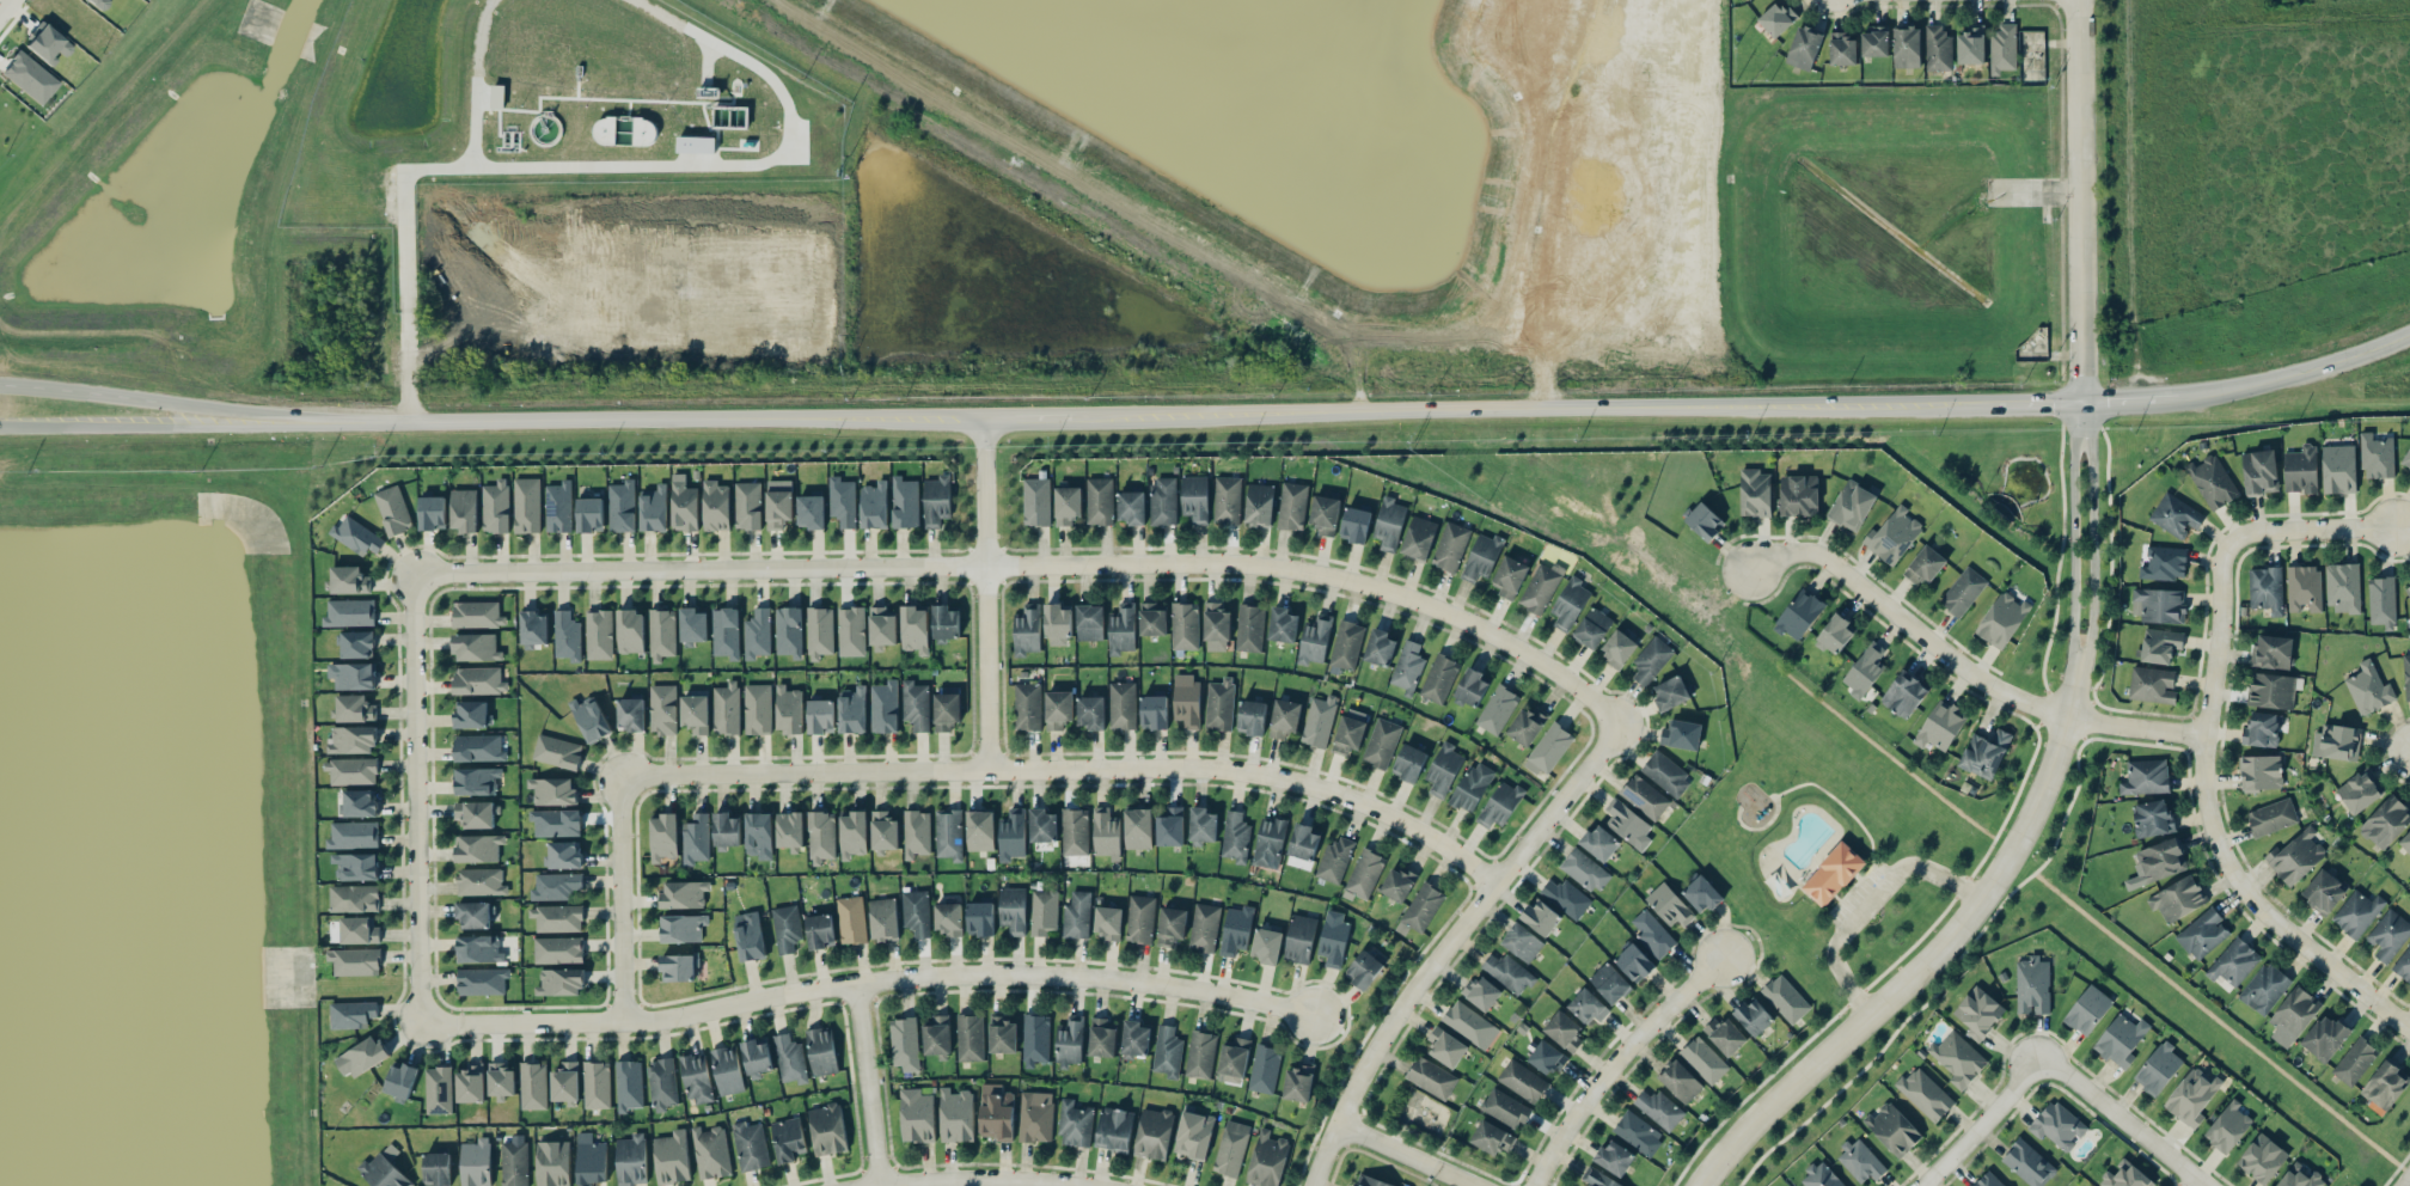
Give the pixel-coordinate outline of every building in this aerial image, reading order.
[(101,10),(108,0),(88,0),(101,10)] [(1775,39),(1797,18),(1780,0),(1778,0),(1757,19),(1775,39)] [(75,44),(41,23),(26,48),(54,65),(62,53),(67,56),(75,44)] [(2016,23),(2000,23),(2000,30),(1990,30),(1991,72),(2017,71),(2016,23)] [(1824,34),(1799,24),(1784,62),(1809,72),(1824,34)] [(1889,56),(1889,26),(1872,25),(1872,32),(1862,32),(1862,56),(1889,56)] [(1942,25),(1926,25),(1927,70),(1952,70),(1951,33),(1942,34),(1942,25)] [(1957,34),(1958,64),(1985,63),(1984,26),(1966,26),(1966,34),(1957,34)] [(1920,27),(1893,27),(1894,67),(1921,67),(1920,27)] [(2043,80),(2044,31),(2020,30),(2019,80),(2043,80)] [(1857,64),(1856,37),(1843,38),(1843,31),(1829,32),(1830,64),(1857,64)] [(1,72),(42,105),(60,82),(19,49),(1,72)] [(504,108),(504,84),(490,84),(490,108),(504,108)] [(716,137),(678,136),(677,152),(715,153),(716,137)] [(2372,432),(2361,432),(2363,478),(2394,477),(2394,439),(2373,439),(2372,432)] [(2400,466),(2409,471),(2409,444),(2400,466)] [(2284,493),(2317,492),(2316,445),(2302,445),(2302,452),(2283,452),(2284,493)] [(2323,494),(2357,493),(2356,445),(2322,446),(2323,494)] [(2276,450),(2242,452),(2245,495),(2278,493),(2276,450)] [(2210,512),(2242,494),(2219,452),(2187,469),(2210,512)] [(1760,469),(1741,469),(1741,516),(1771,516),(1770,473),(1760,474),(1760,469)] [(918,480),(902,480),(902,474),(892,474),(894,528),(919,527),(918,480)] [(939,518),(951,518),(950,474),(938,474),(939,480),(924,480),(925,528),(940,527),(939,518)] [(830,517),(841,517),(841,529),(856,528),(854,481),(841,481),(841,475),(829,475),(830,517)] [(1780,476),(1781,515),(1819,514),(1818,475),(1780,476)] [(1181,476),(1182,515),(1193,515),(1193,524),(1208,524),(1207,476),(1181,476)] [(1239,524),(1240,477),(1215,476),(1214,524),(1239,524)] [(540,477),(513,478),(514,533),(541,532),(540,477)] [(1112,524),(1112,477),(1087,478),(1087,525),(1112,524)] [(1151,525),(1176,525),(1175,477),(1150,477),(1151,525)] [(482,486),(483,532),(510,532),(508,478),(496,478),(496,485),(482,486)] [(608,484),(609,532),(635,531),(634,478),(624,478),(624,484),(608,484)] [(1023,479),(1024,525),(1050,525),(1049,478),(1023,479)] [(1856,533),(1880,489),(1874,486),(1871,491),(1848,478),(1827,517),(1856,533)] [(545,485),(546,532),(572,532),(571,479),(561,479),(562,485),(545,485)] [(704,531),(731,530),(730,485),(718,485),(718,479),(703,480),(704,531)] [(887,479),(876,480),(876,486),(861,486),(861,528),(888,527),(887,479)] [(698,488),(686,488),(685,480),(672,481),(672,531),(699,530),(698,488)] [(767,530),(784,530),(784,520),(793,520),(792,480),(767,480),(767,530)] [(1277,527),(1302,531),(1308,485),(1283,481),(1277,527)] [(760,482),(735,483),(736,529),(761,529),(760,482)] [(667,531),(667,483),(656,483),(656,491),(640,491),(640,531),(667,531)] [(1274,484),(1247,483),(1246,525),(1272,526),(1274,484)] [(387,537),(413,530),(400,484),(374,492),(387,537)] [(2181,540),(2190,526),(2197,531),(2209,512),(2171,486),(2149,519),(2181,540)] [(1082,516),(1081,487),(1055,487),(1056,526),(1074,525),(1074,516),(1082,516)] [(451,489),(451,528),(460,528),(460,533),(478,533),(478,489),(451,489)] [(1146,525),(1144,491),(1118,492),(1119,520),(1128,520),(1128,525),(1146,525)] [(824,495),(798,496),(798,526),(809,525),(809,529),(825,529),(824,495)] [(1318,524),(1317,535),(1335,536),(1339,498),(1313,495),(1310,524),(1318,524)] [(1407,506),(1394,503),(1395,498),(1383,495),(1372,537),(1382,539),(1379,549),(1395,553),(1407,506)] [(445,496),(419,496),(420,530),(446,529),(445,496)] [(577,498),(577,531),(603,531),(603,498),(577,498)] [(1726,523),(1701,501),(1684,520),(1708,542),(1726,523)] [(1864,544),(1893,567),(1923,526),(1906,513),(1909,510),(1897,501),(1864,544)] [(1364,544),(1372,510),(1348,504),(1339,538),(1364,544)] [(1438,523),(1413,515),(1400,554),(1426,562),(1438,523)] [(327,535),(365,554),(368,548),(378,554),(386,538),(344,516),(339,526),(333,523),(327,535)] [(1431,564),(1455,573),(1471,530),(1447,520),(1431,564)] [(1475,584),(1480,573),(1489,576),(1504,542),(1480,531),(1460,577),(1475,584)] [(1925,588),(1947,560),(1926,543),(1904,571),(1925,588)] [(2186,547),(2148,546),(2147,566),(2139,565),(2139,578),(2185,580),(2186,547)] [(1515,599),(1529,564),(1504,554),(1490,588),(1515,599)] [(1543,615),(1561,572),(1536,562),(1519,605),(1543,615)] [(2359,563),(2326,564),(2327,611),(2360,610),(2359,563)] [(1959,618),(1989,582),(1968,565),(1938,601),(1959,618)] [(2287,566),(2288,610),(2309,610),(2309,612),(2321,612),(2320,565),(2287,566)] [(331,566),(331,593),(370,593),(370,576),(360,576),(360,566),(331,566)] [(2248,568),(2250,608),(2270,607),(2270,616),(2283,616),(2281,567),(2248,568)] [(1591,592),(1579,585),(1581,581),(1571,575),(1550,612),(1559,617),(1554,625),(1567,633),(1591,592)] [(2394,577),(2368,578),(2368,624),(2384,624),(2384,630),(2395,630),(2394,577)] [(1798,643),(1826,603),(1801,586),(1774,626),(1798,643)] [(2132,614),(2141,614),(2141,622),(2185,623),(2186,602),(2182,602),(2182,589),(2133,588),(2132,614)] [(2003,650),(2029,608),(2001,590),(1974,632),(2003,650)] [(327,600),(328,616),(322,616),(322,626),(375,625),(375,599),(327,600)] [(453,628),(506,627),(506,615),(499,615),(499,601),(453,602),(453,628)] [(1135,650),(1135,602),(1119,602),(1119,616),(1108,617),(1109,656),(1120,656),(1120,650),(1135,650)] [(1221,602),(1205,602),(1204,651),(1229,651),(1230,611),(1221,611),(1221,602)] [(1015,657),(1026,656),(1026,651),(1040,650),(1039,603),(1023,604),(1024,617),(1014,618),(1015,657)] [(1046,638),(1072,637),(1071,603),(1045,604),(1046,638)] [(1166,635),(1167,603),(1140,603),(1140,635),(1166,635)] [(1173,652),(1198,651),(1198,603),(1171,603),(1173,652)] [(934,643),(948,643),(948,638),(960,638),(959,604),(933,605),(934,643)] [(1103,604),(1076,605),(1077,641),(1103,640),(1103,604)] [(901,606),(902,650),(918,649),(919,656),(929,655),(927,605),(901,606)] [(1237,651),(1262,651),(1262,605),(1237,605),(1237,651)] [(1295,642),(1298,615),(1289,614),(1290,607),(1272,605),(1269,640),(1295,642)] [(864,655),(864,606),(838,607),(838,656),(864,655)] [(1595,650),(1614,619),(1591,606),(1573,636),(1595,650)] [(708,643),(707,612),(697,612),(697,607),(680,608),(681,644),(708,643)] [(770,607),(753,608),(753,619),(744,619),(744,660),(756,660),(755,655),(771,654),(770,607)] [(801,659),(802,607),(776,607),(775,654),(793,654),(793,659),(801,659)] [(834,654),(833,607),(807,608),(807,661),(819,661),(819,654),(834,654)] [(713,655),(728,655),(728,661),(739,661),(738,608),(712,608),(713,655)] [(896,644),(897,608),(871,608),(870,651),(883,652),(884,644),(896,644)] [(580,620),(570,621),(570,610),(554,610),(554,657),(570,657),(571,662),(581,662),(580,620)] [(585,659),(611,659),(612,610),(586,610),(585,659)] [(617,610),(617,653),(644,653),(643,610),(617,610)] [(675,656),(674,610),(649,610),(650,663),(661,663),(661,656),(675,656)] [(547,611),(521,611),(520,645),(546,645),(547,611)] [(1816,639),(1837,654),(1856,628),(1835,612),(1816,639)] [(1324,663),(1333,615),(1317,613),(1315,622),(1305,621),(1297,663),(1308,665),(1309,660),(1324,663)] [(1329,664),(1353,671),(1364,625),(1340,619),(1329,664)] [(2185,632),(2144,628),(2141,661),(2171,664),(2173,649),(2183,650),(2185,632)] [(1637,641),(1614,629),(1600,655),(1624,667),(1637,641)] [(1397,635),(1370,630),(1364,660),(1391,665),(1397,635)] [(342,658),(374,658),(374,631),(342,631),(342,658)] [(454,661),(502,660),(502,650),(496,651),(495,633),(454,634),(454,661)] [(1632,678),(1646,688),(1674,650),(1653,634),(1632,663),(1639,668),(1632,678)] [(2253,667),(2291,668),(2292,636),(2254,635),(2253,667)] [(1405,687),(1403,695),(1414,698),(1424,655),(1418,654),(1421,643),(1403,638),(1391,684),(1405,687)] [(1859,701),(1885,665),(1878,660),(1886,650),(1872,640),(1842,681),(1852,688),(1848,693),(1859,701)] [(2345,679),(2360,716),(2400,699),(2379,652),(2358,662),(2363,671),(2345,679)] [(1421,697),(1446,704),(1459,661),(1434,653),(1421,697)] [(375,663),(328,663),(328,678),(336,678),(335,689),(375,689),(375,663)] [(1478,707),(1492,677),(1468,666),(1454,696),(1478,707)] [(2176,690),(2173,689),(2175,670),(2132,666),(2129,699),(2175,704),(2176,690)] [(454,694),(507,693),(507,681),(500,681),(500,667),(453,668),(454,694)] [(1930,687),(1902,668),(1880,702),(1909,720),(1930,687)] [(2248,706),(2294,708),(2295,675),(2250,673),(2248,706)] [(1173,719),(1184,719),(1184,729),(1198,729),(1200,674),(1174,674),(1173,719)] [(1691,683),(1684,686),(1680,674),(1654,685),(1658,696),(1654,698),(1660,711),(1697,696),(1691,683)] [(1206,729),(1232,730),(1234,676),(1223,676),(1223,682),(1207,682),(1206,729)] [(871,732),(898,732),(897,679),(886,679),(886,685),(870,685),(871,732)] [(913,732),(929,732),(928,684),(913,685),(913,679),(902,679),(903,722),(913,722),(913,732)] [(739,733),(739,680),(727,680),(727,687),(713,687),(713,734),(739,733)] [(1135,682),(1109,682),(1110,729),(1136,729),(1135,682)] [(777,729),(786,729),(787,734),(803,734),(802,689),(785,690),(785,683),(775,684),(777,729)] [(1040,683),(1014,683),(1015,730),(1040,729),(1040,683)] [(1476,724),(1499,735),(1518,693),(1495,683),(1476,724)] [(649,685),(650,734),(676,733),(675,684),(649,685)] [(744,734),(770,734),(771,684),(745,684),(744,734)] [(865,684),(856,685),(856,690),(839,690),(839,733),(866,732),(865,684)] [(1046,692),(1046,730),(1064,730),(1064,721),(1073,721),(1072,691),(1046,692)] [(934,693),(935,732),(951,732),(951,724),(961,724),(960,693),(934,693)] [(1325,748),(1338,697),(1327,693),(1325,700),(1312,697),(1300,741),(1325,748)] [(338,721),(376,721),(376,704),(367,704),(367,694),(337,694),(338,721)] [(611,733),(596,694),(571,704),(587,743),(611,733)] [(709,734),(708,695),(680,696),(681,725),(691,725),(692,735),(709,734)] [(1141,696),(1141,729),(1168,728),(1167,695),(1141,696)] [(1105,730),(1105,697),(1078,697),(1078,724),(1088,724),(1088,730),(1105,730)] [(1928,741),(1948,751),(1967,713),(1937,697),(1914,743),(1924,749),(1928,741)] [(644,729),(644,698),(617,698),(618,730),(644,729)] [(1302,703),(1276,698),(1268,736),(1285,740),(1287,731),(1296,733),(1302,703)] [(1263,736),(1268,703),(1241,699),(1237,732),(1263,736)] [(808,733),(834,733),(833,700),(808,700),(808,733)] [(487,701),(455,701),(455,726),(492,727),(492,714),(486,714),(487,701)] [(1505,732),(1529,747),(1549,716),(1534,707),(1530,713),(1521,707),(1505,732)] [(2241,745),(2277,747),(2279,713),(2250,711),(2250,727),(2242,726),(2241,745)] [(1347,756),(1350,748),(1359,750),(1368,722),(1342,714),(1331,751),(1347,756)] [(1400,724),(1375,717),(1363,762),(1388,769),(1400,724)] [(1670,728),(1663,726),(1659,743),(1697,751),(1702,724),(1672,718),(1670,728)] [(1550,775),(1573,733),(1550,720),(1524,767),(1538,774),(1540,769),(1550,775)] [(2364,728),(2323,722),(2322,732),(2315,731),(2311,754),(2359,762),(2364,728)] [(375,726),(332,726),(332,737),(327,737),(327,753),(375,753),(375,726)] [(1992,781),(2013,735),(1998,727),(1992,740),(1974,732),(1958,765),(1992,781)] [(577,770),(583,744),(538,733),(532,759),(577,770)] [(500,734),(454,735),(455,761),(506,760),(506,750),(501,750),(500,734)] [(1463,755),(1452,751),(1455,744),(1442,739),(1426,780),(1433,782),(1429,793),(1446,799),(1463,755)] [(1427,751),(1403,743),(1392,775),(1417,783),(1427,751)] [(1692,774),(1655,749),(1640,772),(1677,797),(1692,774)] [(2281,755),(2240,756),(2241,790),(2282,789),(2281,755)] [(377,784),(377,758),(323,759),(324,770),(330,770),(330,785),(377,784)] [(1471,815),(1496,772),(1475,759),(1449,802),(1471,815)] [(2119,794),(2169,792),(2167,759),(2127,761),(2128,781),(2119,781),(2119,794)] [(2388,791),(2369,765),(2335,790),(2354,815),(2388,791)] [(456,795),(496,795),(495,777),(502,777),(501,768),(456,768),(456,795)] [(1671,802),(1635,772),(1619,792),(1654,822),(1671,802)] [(572,778),(527,778),(527,788),(533,788),(534,805),(578,804),(577,788),(572,788),(572,778)] [(1503,827),(1524,792),(1502,779),(1476,820),(1489,829),(1494,821),(1503,827)] [(377,790),(344,790),(344,816),(377,816),(377,790)] [(2409,821),(2409,810),(2392,793),(2359,829),(2383,851),(2409,821)] [(1653,824),(1612,797),(1604,809),(1615,817),(1608,827),(1643,851),(1651,838),(1646,835),(1653,824)] [(2255,838),(2299,821),(2289,797),(2245,813),(2255,838)] [(2137,838),(2174,831),(2168,799),(2131,806),(2137,838)] [(465,828),(493,828),(493,801),(455,801),(455,820),(465,820),(465,828)] [(1093,855),(1110,855),(1110,861),(1120,861),(1120,816),(1110,816),(1110,806),(1094,806),(1093,855)] [(1183,845),(1184,807),(1166,806),(1166,816),(1157,816),(1156,845),(1183,845)] [(1190,846),(1202,846),(1202,841),(1216,841),(1217,813),(1207,813),(1207,807),(1191,806),(1190,846)] [(999,862),(1011,861),(1010,856),(1025,856),(1024,808),(1009,808),(1009,822),(999,822),(999,862)] [(1030,842),(1057,841),(1057,813),(1047,813),(1047,808),(1030,808),(1030,842)] [(535,837),(581,836),(581,809),(528,810),(528,820),(534,820),(535,837)] [(962,862),(961,809),(935,810),(936,856),(953,856),(953,862),(962,862)] [(994,850),(993,809),(966,810),(967,851),(994,850)] [(1062,855),(1087,855),(1088,809),(1062,809),(1062,855)] [(1152,848),(1151,809),(1124,809),(1125,849),(1152,848)] [(1221,856),(1236,858),(1235,863),(1246,865),(1251,824),(1242,822),(1243,811),(1227,809),(1221,856)] [(841,815),(840,860),(850,860),(850,854),(866,854),(867,811),(850,810),(850,816),(841,815)] [(888,810),(872,811),(873,851),(899,851),(898,820),(888,820),(888,810)] [(808,812),(810,865),(821,865),(821,859),(835,858),(834,811),(808,812)] [(904,811),(904,860),(913,860),(913,854),(930,854),(930,811),(904,811)] [(682,822),(683,865),(694,865),(694,860),(709,860),(708,812),(692,813),(692,822),(682,822)] [(740,845),(740,818),(730,818),(730,812),(714,812),(715,851),(727,851),(727,845),(740,845)] [(771,812),(745,813),(746,858),(772,858),(771,812)] [(802,812),(777,812),(777,847),(790,847),(790,853),(803,853),(802,812)] [(651,863),(661,863),(661,857),(678,856),(677,815),(650,815),(651,863)] [(1253,862),(1278,867),(1287,821),(1262,816),(1253,862)] [(331,822),(331,838),(326,838),(326,848),(378,848),(378,822),(331,822)] [(1315,860),(1321,828),(1295,823),(1289,855),(1315,860)] [(1620,842),(1596,823),(1580,844),(1604,862),(1620,842)] [(2294,884),(2327,854),(2312,837),(2317,832),(2310,825),(2271,859),(2294,884)] [(2409,855),(2409,829),(2397,842),(2409,855)] [(460,836),(460,845),(455,845),(456,862),(498,861),(498,845),(505,844),(505,835),(460,836)] [(1356,842),(1339,835),(1334,846),(1327,843),(1314,874),(1338,885),(1356,842)] [(2127,890),(2189,869),(2178,837),(2135,851),(2139,864),(2134,866),(2138,875),(2123,880),(2127,890)] [(1866,861),(1843,840),(1800,886),(1823,908),(1866,861)] [(549,842),(549,868),(580,868),(580,841),(549,842)] [(1594,894),(1610,874),(1575,846),(1559,867),(1594,894)] [(1343,889),(1366,900),(1386,858),(1363,847),(1343,889)] [(331,864),(337,864),(337,880),(378,879),(377,853),(331,854),(331,864)] [(1379,892),(1404,904),(1416,877),(1391,866),(1379,892)] [(2348,889),(2322,867),(2300,895),(2326,916),(2348,889)] [(458,895),(507,894),(507,885),(502,886),(502,868),(457,869),(458,895)] [(582,874),(535,873),(535,889),(530,889),(530,900),(572,900),(572,889),(582,889),(582,874)] [(1681,892),(1703,915),(1723,896),(1701,873),(1681,892)] [(2158,907),(2167,924),(2208,902),(2193,873),(2145,898),(2152,910),(2158,907)] [(1593,899),(1564,878),(1558,886),(1549,879),(1539,893),(1577,921),(1593,899)] [(1422,934),(1446,894),(1422,880),(1393,929),(1404,935),(1409,926),(1422,934)] [(1676,920),(1683,927),(1696,915),(1663,880),(1644,898),(1670,926),(1676,920)] [(662,908),(704,908),(704,890),(710,890),(710,881),(662,881),(662,908)] [(330,912),(379,911),(379,885),(330,886),(330,912)] [(999,926),(1009,926),(1009,936),(1025,936),(1026,888),(1000,887),(999,926)] [(2371,901),(2355,888),(2330,918),(2356,939),(2387,901),(2377,894),(2371,901)] [(1058,890),(1032,889),(1031,936),(1047,936),(1047,930),(1057,930),(1058,890)] [(902,891),(903,928),(914,928),(914,938),(929,938),(928,890),(902,891)] [(1063,937),(1088,938),(1090,891),(1071,890),(1070,904),(1064,904),(1063,937)] [(1125,941),(1150,944),(1156,897),(1131,894),(1125,941)] [(862,896),(837,898),(841,944),(866,942),(862,896)] [(870,899),(871,940),(898,940),(897,898),(870,899)] [(1522,920),(1548,937),(1562,915),(1535,898),(1522,920)] [(490,902),(456,903),(457,919),(463,919),(463,929),(490,928),(490,902)] [(995,935),(994,902),(967,903),(968,935),(995,935)] [(962,936),(962,903),(935,904),(935,929),(944,929),(944,937),(962,936)] [(1220,906),(1195,903),(1189,949),(1214,952),(1220,906)] [(777,955),(795,953),(794,941),(801,941),(798,905),(773,907),(777,955)] [(1255,907),(1242,905),(1241,909),(1227,907),(1219,955),(1235,957),(1237,948),(1247,950),(1255,907)] [(582,906),(528,906),(528,917),(536,917),(536,932),(582,932),(582,906)] [(1122,907),(1095,906),(1095,932),(1103,932),(1103,940),(1121,940),(1122,907)] [(2196,962),(2232,932),(2210,906),(2175,936),(2196,962)] [(1157,944),(1175,946),(1175,939),(1185,940),(1188,910),(1161,907),(1157,944)] [(1636,936),(1658,960),(1678,942),(1645,907),(1631,921),(1641,932),(1636,936)] [(2409,933),(2409,922),(2388,907),(2366,939),(2379,948),(2374,955),(2388,965),(2409,933)] [(740,962),(766,958),(760,911),(734,914),(740,962)] [(809,949),(835,946),(832,913),(806,916),(809,949)] [(1318,919),(1292,913),(1283,959),(1308,965),(1318,919)] [(662,915),(661,942),(701,942),(701,925),(708,925),(708,916),(662,915)] [(374,916),(341,917),(341,944),(380,943),(379,925),(374,925),(374,916)] [(1326,957),(1324,966),(1340,969),(1349,922),(1325,917),(1317,955),(1326,957)] [(1531,963),(1544,940),(1514,922),(1500,945),(1531,963)] [(1277,966),(1283,932),(1256,927),(1251,955),(1261,957),(1260,962),(1277,966)] [(458,963),(505,962),(505,952),(498,952),(498,935),(458,936),(458,963)] [(2203,973),(2213,982),(2220,974),(2235,988),(2262,957),(2237,935),(2203,973)] [(534,963),(583,962),(582,937),(534,938),(534,963)] [(1656,965),(1633,941),(1614,959),(1637,984),(1656,965)] [(2391,968),(2409,983),(2409,944),(2391,968)] [(334,975),(380,975),(380,948),(326,949),(326,961),(334,961),(334,975)] [(1384,963),(1362,949),(1345,976),(1367,990),(1384,963)] [(1480,969),(1519,994),(1525,985),(1530,988),(1538,976),(1505,955),(1501,961),(1490,954),(1480,969)] [(661,955),(661,981),(696,981),(696,955),(661,955)] [(2050,1013),(2049,960),(2039,960),(2039,957),(2016,957),(2016,1013),(2036,1013),(2050,1013)] [(1632,986),(1608,960),(1589,979),(1612,1004),(1632,986)] [(2293,981),(2267,960),(2238,996),(2263,1017),(2293,981)] [(458,995),(506,994),(506,968),(458,969),(458,995)] [(583,994),(583,968),(541,969),(541,986),(535,986),(535,995),(583,994)] [(1761,991),(1793,1025),(1812,1006),(1780,973),(1761,991)] [(1485,1013),(1503,992),(1483,975),(1476,984),(1470,979),(1460,991),(1485,1013)] [(2085,1037),(2114,1002),(2091,983),(2062,1018),(2085,1037)] [(2007,1011),(1977,984),(1952,1012),(1970,1027),(1966,1032),(1978,1043),(2007,1011)] [(2283,1038),(2291,1044),(2323,1005),(2297,984),(2268,1020),(2286,1034),(2283,1038)] [(1608,1008),(1585,986),(1566,1006),(1590,1028),(1608,1008)] [(1755,1037),(1775,1020),(1754,996),(1734,1013),(1755,1037)] [(1479,1046),(1494,1025),(1456,998),(1441,1020),(1479,1046)] [(368,1028),(367,1017),(377,1017),(377,1001),(330,1003),(330,1029),(368,1028)] [(1543,1030),(1572,1054),(1582,1042),(1575,1036),(1582,1028),(1560,1009),(1543,1030)] [(2141,1017),(2135,1025),(2119,1012),(2093,1046),(2124,1071),(2135,1056),(2131,1053),(2152,1026),(2141,1017)] [(2351,1032),(2325,1012),(2300,1043),(2326,1063),(2351,1032)] [(983,1014),(957,1015),(957,1061),(983,1061),(983,1014)] [(1017,1052),(1017,1022),(1005,1022),(1005,1015),(990,1014),(990,1052),(1017,1052)] [(1049,1061),(1050,1015),(1024,1014),(1023,1068),(1034,1068),(1035,1061),(1049,1061)] [(1058,1024),(1056,1068),(1069,1069),(1069,1062),(1082,1062),(1084,1015),(1068,1015),(1067,1025),(1058,1024)] [(938,1054),(938,1060),(951,1060),(949,1016),(923,1017),(924,1055),(938,1054)] [(1748,1039),(1728,1017),(1718,1026),(1712,1020),(1702,1029),(1729,1057),(1748,1039)] [(902,1065),(902,1072),(918,1072),(916,1018),(890,1019),(892,1066),(902,1065)] [(1116,1020),(1090,1019),(1089,1056),(1115,1056),(1116,1020)] [(1121,1058),(1135,1059),(1135,1054),(1148,1055),(1151,1027),(1141,1026),(1141,1021),(1125,1019),(1121,1058)] [(1183,1039),(1174,1037),(1175,1025),(1158,1023),(1152,1071),(1167,1073),(1166,1078),(1178,1080),(1183,1039)] [(1426,1040),(1434,1044),(1428,1053),(1455,1068),(1468,1045),(1435,1025),(1426,1040)] [(814,1077),(839,1072),(830,1027),(805,1032),(814,1077)] [(1953,1074),(1948,1080),(1961,1091),(1989,1061),(1951,1028),(1929,1052),(1953,1074)] [(1184,1074),(1209,1079),(1218,1034),(1192,1029),(1184,1074)] [(807,1083),(801,1041),(791,1043),(789,1033),(774,1035),(781,1082),(797,1080),(798,1084),(807,1083)] [(333,1058),(346,1080),(388,1056),(376,1034),(333,1058)] [(1730,1067),(1697,1035),(1679,1053),(1712,1085),(1730,1067)] [(2380,1052),(2359,1035),(2331,1071),(2352,1087),(2380,1052)] [(750,1080),(763,1077),(762,1072),(774,1070),(766,1036),(741,1042),(750,1080)] [(1223,1043),(1219,1081),(1244,1084),(1249,1038),(1234,1037),(1233,1044),(1223,1043)] [(1567,1056),(1542,1038),(1526,1060),(1552,1077),(1567,1056)] [(2185,1059),(2162,1041),(2132,1079),(2156,1097),(2185,1059)] [(1247,1089),(1273,1094),(1283,1049),(1257,1044),(1247,1089)] [(742,1092),(737,1046),(712,1048),(717,1095),(742,1092)] [(714,1101),(704,1052),(680,1056),(689,1106),(714,1101)] [(1458,1076),(1416,1056),(1405,1080),(1447,1099),(1458,1076)] [(1496,1078),(1535,1105),(1549,1083),(1511,1057),(1496,1078)] [(1656,1077),(1686,1104),(1704,1085),(1674,1057),(1656,1077)] [(651,1112),(667,1111),(667,1105),(677,1104),(674,1058),(648,1060),(651,1112)] [(2383,1058),(2361,1094),(2391,1113),(2409,1081),(2409,1074),(2383,1058)] [(617,1113),(627,1113),(627,1108),(643,1107),(641,1060),(615,1061),(617,1113)] [(578,1061),(560,1061),(560,1070),(551,1070),(551,1101),(579,1100),(578,1061)] [(584,1109),(610,1108),(609,1061),(583,1062),(584,1109)] [(1286,1069),(1283,1099),(1310,1102),(1314,1063),(1298,1061),(1297,1070),(1286,1069)] [(456,1102),(484,1101),(483,1062),(465,1062),(466,1071),(455,1071),(456,1102)] [(410,1099),(417,1066),(404,1063),(403,1067),(390,1064),(384,1093),(410,1099)] [(545,1063),(520,1063),(521,1109),(546,1109),(545,1063)] [(489,1099),(505,1099),(505,1095),(515,1095),(514,1064),(488,1065),(489,1099)] [(2163,1106),(2195,1129),(2205,1115),(2204,1115),(2225,1087),(2193,1064),(2163,1106)] [(1955,1102),(1918,1066),(1907,1078),(1903,1074),(1893,1083),(1935,1123),(1955,1102)] [(425,1067),(426,1114),(451,1113),(451,1067),(425,1067)] [(1014,1092),(1001,1092),(1002,1084),(981,1083),(980,1136),(996,1136),(996,1141),(1013,1141),(1014,1092)] [(974,1141),(973,1091),(950,1091),(950,1087),(940,1087),(941,1141),(974,1141)] [(1519,1117),(1526,1121),(1532,1108),(1492,1087),(1479,1110),(1514,1128),(1519,1117)] [(935,1141),(934,1094),(921,1094),(921,1088),(901,1088),(902,1142),(935,1141)] [(1657,1091),(1652,1096),(1643,1090),(1632,1105),(1671,1132),(1686,1111),(1657,1091)] [(1019,1141),(1052,1142),(1053,1092),(1020,1091),(1019,1141)] [(1093,1108),(1074,1106),(1074,1098),(1062,1097),(1058,1144),(1089,1147),(1093,1108)] [(2039,1139),(2045,1134),(2067,1154),(2089,1129),(2054,1097),(2027,1128),(2039,1139)] [(1864,1122),(1899,1159),(1923,1136),(1888,1099),(1864,1122)] [(2204,1138),(2229,1154),(2254,1116),(2229,1100),(2204,1138)] [(848,1151),(839,1103),(807,1108),(816,1156),(848,1151)] [(1175,1154),(1207,1159),(1214,1116),(1194,1113),(1195,1105),(1183,1104),(1175,1154)] [(1165,1160),(1175,1113),(1142,1106),(1133,1154),(1165,1160)] [(1130,1151),(1133,1110),(1100,1107),(1096,1148),(1130,1151)] [(1612,1130),(1649,1157),(1665,1136),(1628,1109),(1612,1130)] [(796,1160),(795,1154),(808,1151),(799,1116),(770,1123),(780,1164),(796,1160)] [(1507,1151),(1516,1137),(1483,1117),(1469,1141),(1495,1156),(1501,1147),(1507,1151)] [(1238,1177),(1250,1125),(1225,1119),(1213,1172),(1238,1177)] [(762,1123),(747,1125),(746,1120),(731,1123),(741,1172),(771,1166),(762,1123)] [(699,1180),(731,1175),(724,1126),(701,1130),(700,1125),(691,1127),(699,1180)] [(1261,1185),(1279,1185),(1290,1141),(1269,1136),(1271,1130),(1260,1127),(1246,1182),(1261,1185)] [(654,1137),(656,1183),(689,1181),(687,1128),(672,1129),(672,1136),(654,1137)] [(2236,1162),(2265,1185),(2290,1154),(2261,1131),(2236,1162)] [(577,1185),(594,1185),(594,1182),(607,1182),(606,1142),(592,1142),(592,1132),(576,1132),(577,1185)] [(616,1139),(617,1185),(646,1185),(645,1132),(631,1132),(631,1139),(616,1139)] [(502,1185),(528,1185),(527,1134),(511,1135),(511,1142),(501,1142),(502,1185)] [(490,1136),(477,1137),(477,1142),(460,1143),(462,1185),(491,1185),(490,1136)] [(1835,1157),(1861,1183),(1870,1175),(1875,1181),(1888,1169),(1856,1136),(1835,1157)] [(2021,1137),(2001,1159),(2031,1185),(2042,1185),(2057,1170),(2021,1137)] [(1595,1163),(1624,1176),(1635,1153),(1606,1139),(1595,1163)] [(414,1183),(390,1161),(400,1151),(388,1140),(359,1171),(375,1185),(411,1185),(414,1183)] [(536,1141),(537,1185),(570,1185),(570,1141),(536,1141)] [(450,1152),(424,1152),(424,1180),(434,1180),(434,1185),(451,1185),(450,1152)] [(2126,1157),(2114,1170),(2111,1168),(2098,1182),(2102,1185),(2152,1185),(2155,1183),(2126,1157)] [(1820,1159),(1799,1180),(1805,1185),(1846,1185),(1820,1159)] [(2326,1183),(2298,1159),(2274,1185),(2323,1185),(2326,1183)] [(1588,1165),(1581,1178),(1593,1184),(1592,1185),(1627,1185),(1588,1165)] [(1988,1170),(1973,1185),(2005,1185),(1988,1170)] [(1361,1172),(1355,1185),(1398,1185),(1361,1172)]
